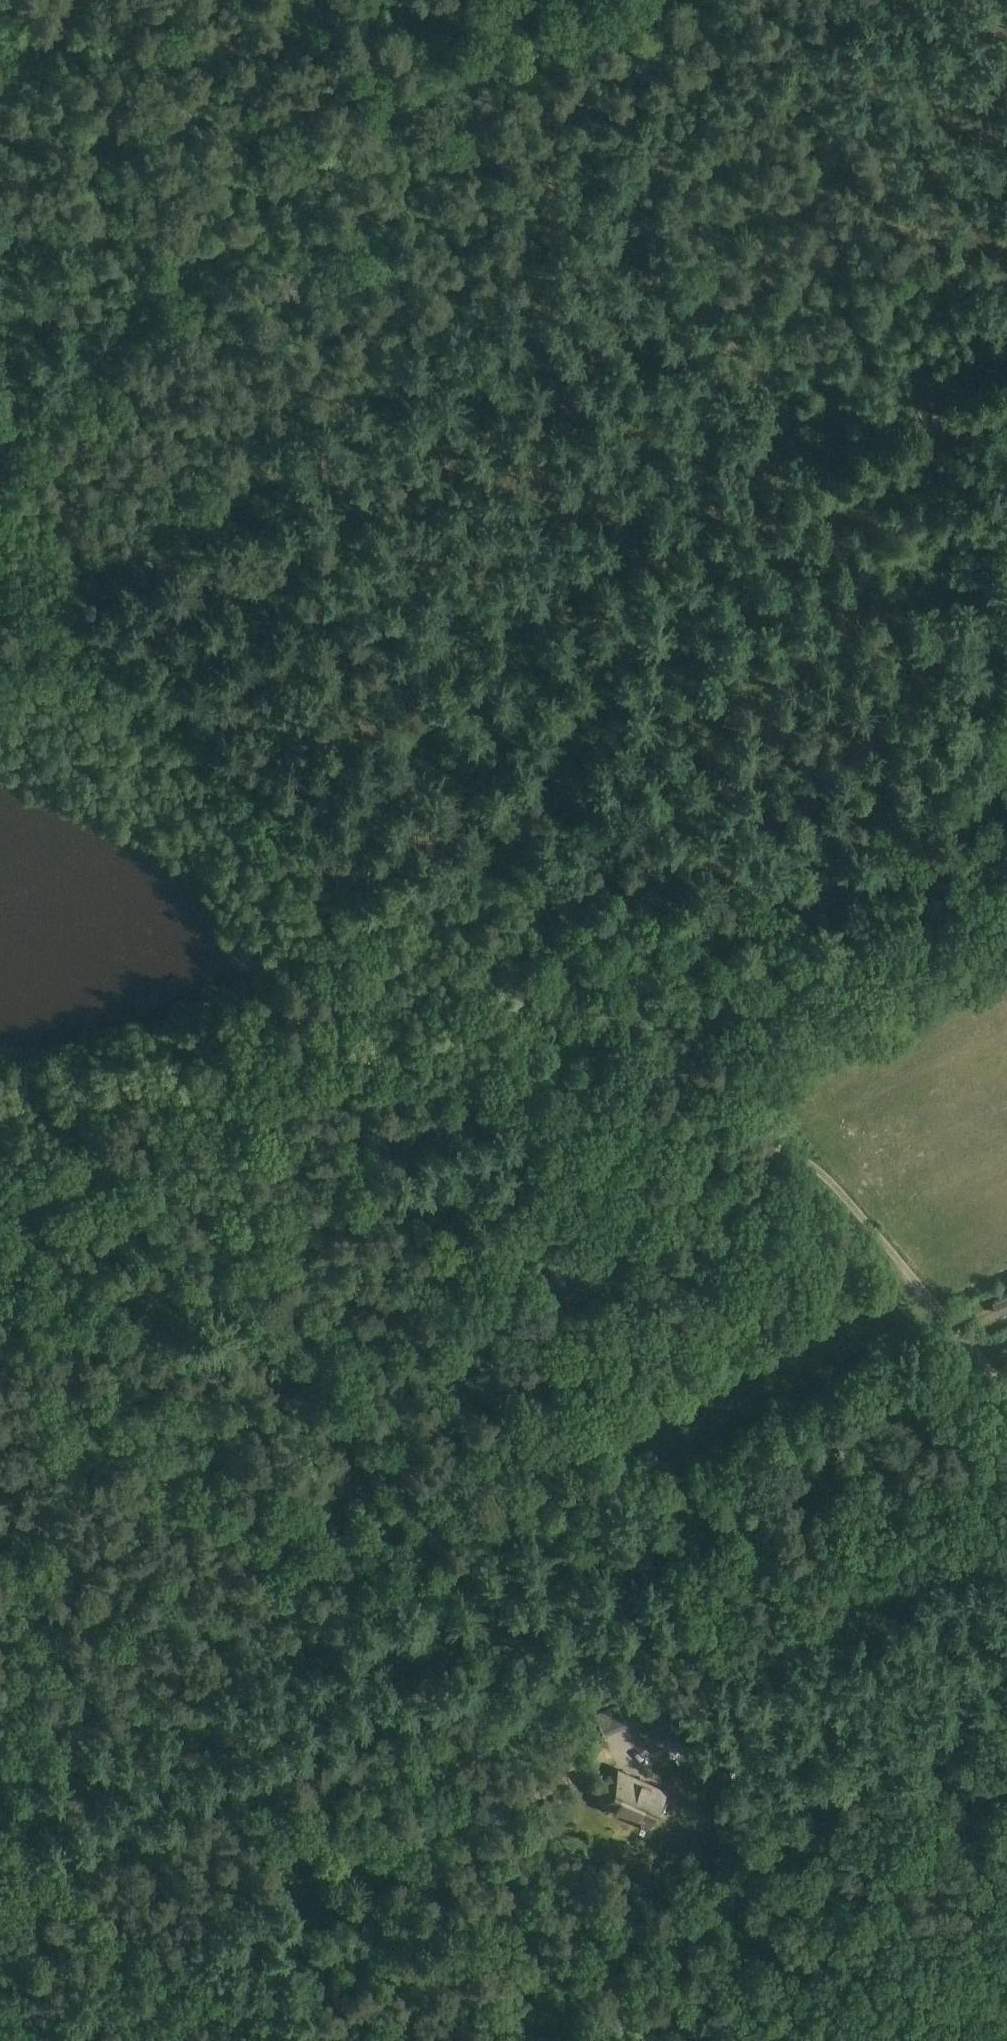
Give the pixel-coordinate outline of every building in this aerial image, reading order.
[(671,1714),(638,1729),(649,1753),(682,1738),(671,1714)] [(668,1790),(617,1770),(602,1808),(652,1828),(668,1790)]
